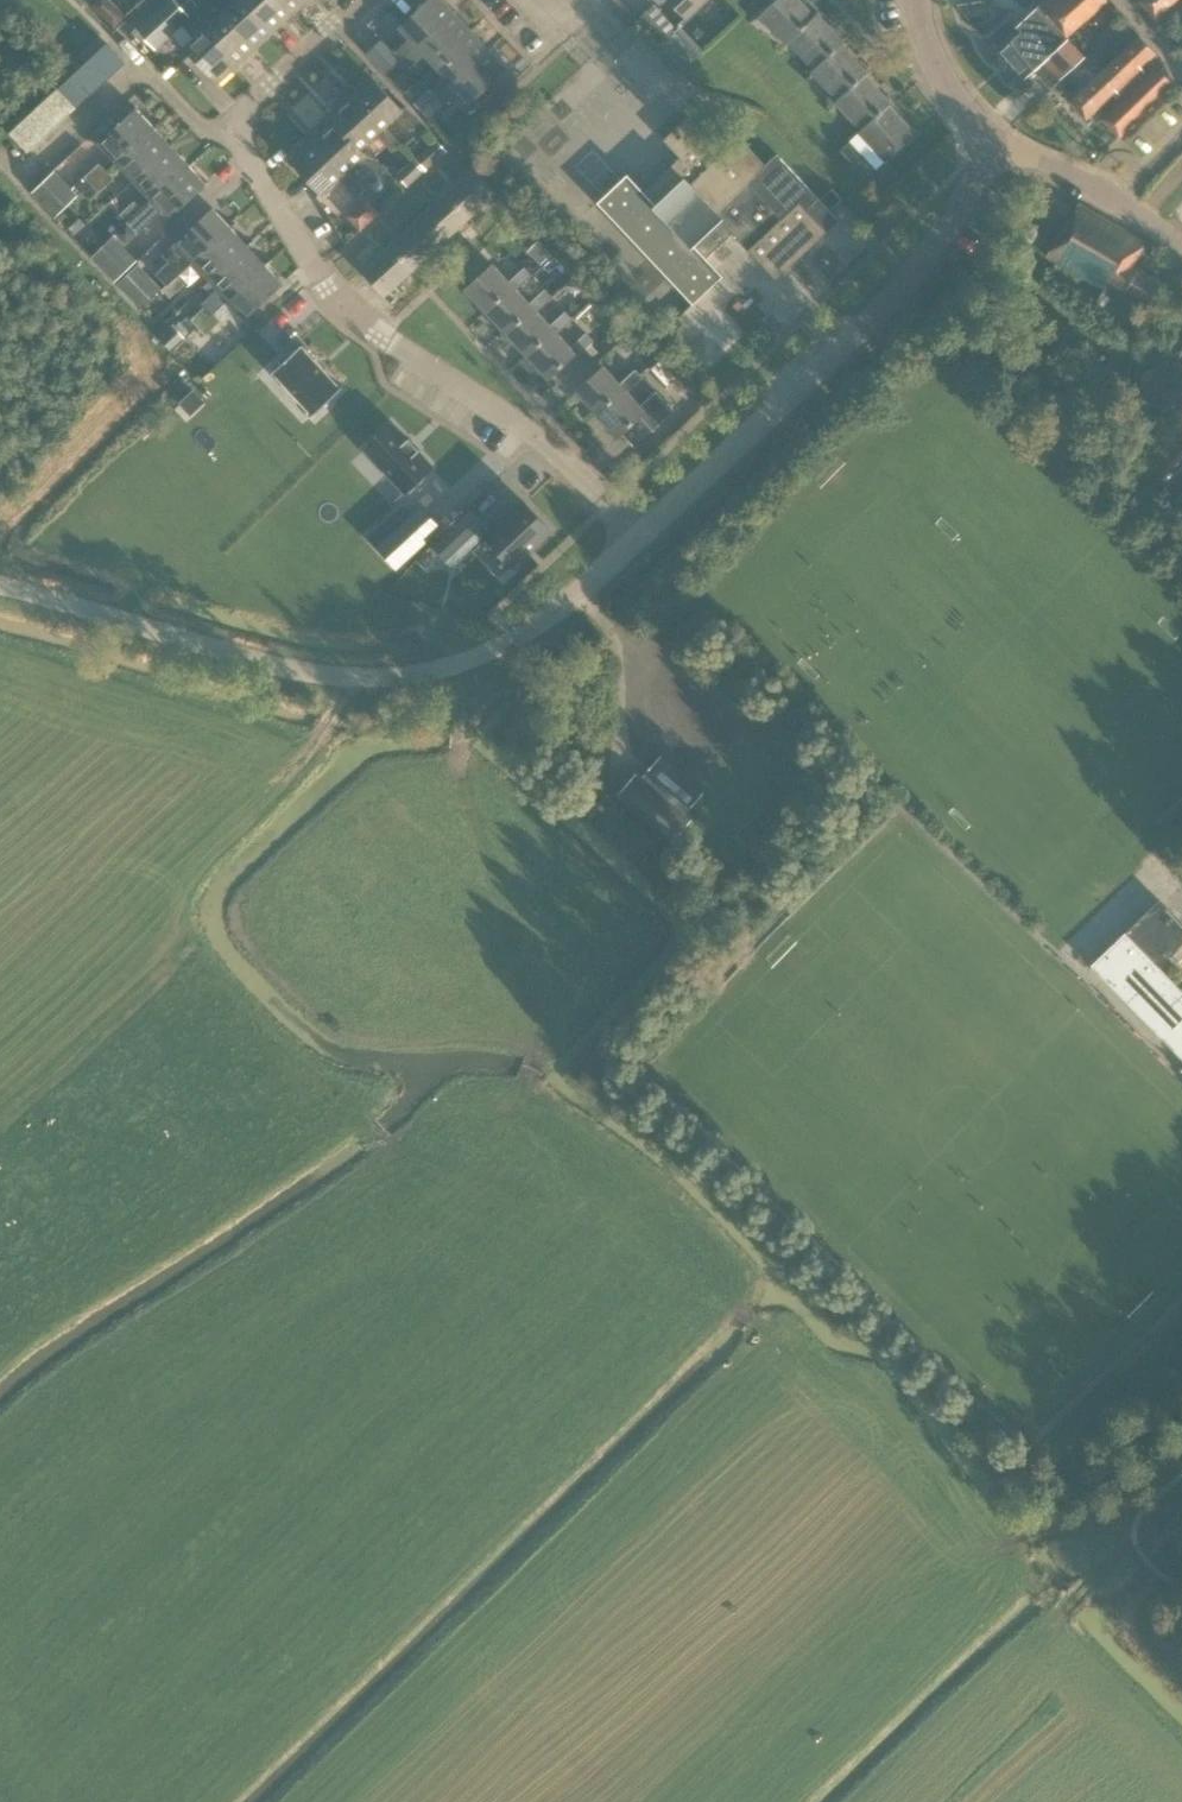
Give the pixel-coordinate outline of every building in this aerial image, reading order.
[(184,22),(191,15),(178,0),(164,0),(136,27),(157,50),(186,24),(184,22)] [(275,30),(247,0),(233,0),(234,1),(223,11),(256,47),(275,30)] [(275,30),(294,13),(282,0),(247,0),(275,30)] [(294,13),(307,0),(282,0),(294,13)] [(454,12),(443,0),(428,0),(400,26),(411,38),(398,50),(404,58),(454,12)] [(688,17),(707,0),(672,0),(688,17)] [(785,44),(815,16),(800,0),(777,0),(759,16),(785,44)] [(1040,6),(1067,35),(1107,0),(1047,0),(1040,6)] [(1156,18),(1176,0),(1140,0),(1156,18)] [(679,28),(655,3),(639,18),(663,43),(679,28)] [(114,10),(105,19),(115,28),(128,16),(117,6),(114,10)] [(1067,35),(1040,6),(1017,27),(1009,18),(989,35),(997,44),(997,45),(1026,78),(1034,70),(1052,87),(1085,55),(1067,35)] [(199,8),(192,15),(238,65),(256,47),(223,11),(212,22),(199,8)] [(471,31),(454,12),(404,58),(405,58),(412,66),(419,58),(425,53),(430,58),(435,64),(471,31)] [(813,72),(842,45),(845,42),(818,14),(815,16),(785,44),(787,45),(789,42),(815,69),(812,72),(813,72)] [(192,15),(191,15),(184,22),(186,24),(197,36),(185,47),(218,82),(238,65),(192,15)] [(439,95),(479,58),(489,49),(471,31),(435,64),(446,75),(432,88),(439,95)] [(1071,101),(1087,118),(1117,90),(1121,94),(1145,71),(1141,66),(1157,52),(1140,35),(1071,101)] [(368,51),(389,73),(402,59),(392,48),(382,38),(368,51)] [(108,43),(60,87),(78,106),(126,62),(108,43)] [(868,72),(842,45),(813,72),(838,99),(836,102),(866,75),(868,72)] [(479,58),(439,95),(446,103),(460,90),(471,102),(506,69),(497,58),(489,49),(479,58)] [(1174,83),(1158,66),(1104,118),(1121,136),(1174,83)] [(371,75),(349,95),(382,130),(386,126),(399,114),(414,131),(423,123),(407,106),(403,110),(371,75)] [(860,133),(890,105),(892,103),(866,75),(836,102),(862,130),(859,132),(860,133)] [(67,116),(78,107),(60,87),(50,97),(67,116)] [(422,111),(439,95),(432,88),(415,104),(422,111)] [(386,126),(382,130),(349,95),(328,115),(333,120),(333,119),(361,149),(377,134),(393,150),(401,143),(386,126)] [(429,119),(446,103),(439,95),(422,111),(429,119)] [(50,97),(40,106),(58,125),(67,116),(50,97)] [(890,105),(860,133),(887,161),(916,133),(890,105)] [(48,135),(58,125),(40,106),(30,115),(48,135)] [(98,143),(116,162),(155,126),(137,107),(98,143)] [(30,115),(20,125),(38,144),(48,135),(30,115)] [(778,280),(841,220),(778,153),(766,164),(740,137),(722,154),(688,117),(665,139),(682,156),(645,191),(628,174),(599,201),(695,303),(724,275),(707,257),(735,231),(752,249),(750,251),(778,280)] [(345,174),(349,170),(361,159),(378,177),(387,169),(369,150),(366,154),(361,149),(333,119),(333,120),(312,139),(345,174)] [(20,125),(10,133),(28,153),(38,144),(20,125)] [(172,145),(155,126),(116,162),(134,181),(172,145)] [(345,174),(312,139),(291,159),(323,194),(340,178),(357,196),(365,189),(349,170),(345,174)] [(427,170),(447,151),(436,139),(416,158),(427,170)] [(190,164),(172,145),(134,181),(151,200),(190,164)] [(852,162),(858,157),(848,145),(841,151),(852,162)] [(397,175),(408,187),(425,172),(413,160),(397,175)] [(88,178),(93,183),(107,170),(100,163),(86,176),(88,178)] [(169,219),(208,183),(190,164),(151,200),(143,208),(128,222),(138,233),(162,211),(169,219)] [(475,166),(448,192),(471,217),(498,191),(475,166)] [(33,191),(56,216),(79,195),(56,170),(33,191)] [(114,178),(107,170),(93,183),(100,191),(114,178)] [(834,188),(823,198),(832,208),(843,197),(834,188)] [(448,192),(419,218),(442,243),(471,217),(448,192)] [(121,214),(128,222),(143,208),(135,200),(121,214)] [(1109,281),(1149,306),(1162,285),(1132,266),(1147,241),(1079,202),(1047,254),(1105,288),(1109,281)] [(193,262),(231,226),(214,207),(175,243),(193,262)] [(419,218),(391,245),(414,269),(442,243),(419,218)] [(138,234),(128,223),(118,233),(127,244),(138,234)] [(249,245),(231,226),(193,262),(210,281),(249,245)] [(92,256),(116,280),(138,259),(114,235),(92,256)] [(266,264),(249,245),(210,281),(206,285),(213,293),(203,302),(207,305),(192,319),(199,326),(214,313),(228,300),(266,264)] [(414,269),(391,245),(362,271),(385,296),(414,269)] [(118,283),(141,307),(162,288),(139,263),(118,283)] [(467,288),(488,311),(515,286),(517,289),(533,274),(526,266),(510,281),(494,263),(467,288)] [(266,264),(228,300),(246,319),(284,283),(266,264)] [(185,283),(178,275),(164,288),(171,296),(185,283)] [(517,289),(515,286),(488,311),(509,333),(536,308),(538,311),(554,296),(546,288),(531,303),(517,289)] [(538,311),(536,308),(509,333),(529,355),(556,330),(558,333),(574,318),(567,310),(551,325),(538,311)] [(214,313),(199,326),(206,333),(220,320),(214,313)] [(675,341),(689,328),(679,318),(666,331),(675,341)] [(174,325),(185,337),(192,331),(181,319),(174,325)] [(174,325),(161,337),(172,349),(185,337),(174,325)] [(556,330),(529,355),(550,377),(576,353),(578,355),(595,340),(587,332),(571,347),(558,333),(556,330)] [(1173,352),(1181,359),(1181,341),(1173,352)] [(274,370),(314,414),(342,389),(301,345),(274,370)] [(660,361),(653,367),(669,384),(676,377),(660,361)] [(599,413),(626,388),(628,391),(644,376),(636,368),(621,383),(604,365),(577,390),(599,413)] [(626,388),(599,413),(619,435),(641,415),(654,429),(675,410),(657,390),(641,405),(628,391),(626,388)] [(367,448),(407,491),(433,467),(418,451),(421,449),(419,447),(417,448),(410,440),(412,439),(410,437),(407,439),(393,424),(367,448)] [(1165,479),(1181,459),(1181,434),(1153,468),(1165,479)] [(525,500),(486,537),(515,567),(553,530),(525,500)] [(417,517),(385,549),(402,566),(442,527),(425,510),(417,517)] [(471,511),(440,541),(455,556),(486,527),(471,511)] [(644,778),(637,772),(618,794),(673,841),(692,819),(684,813),(703,791),(662,755),(650,769),(651,770),(644,778)] [(1098,958),(1130,991),(1124,997),(1157,1030),(1163,1024),(1181,1044),(1181,989),(1159,965),(1181,942),(1181,921),(1166,905),(1132,937),(1126,931),(1098,958)]
